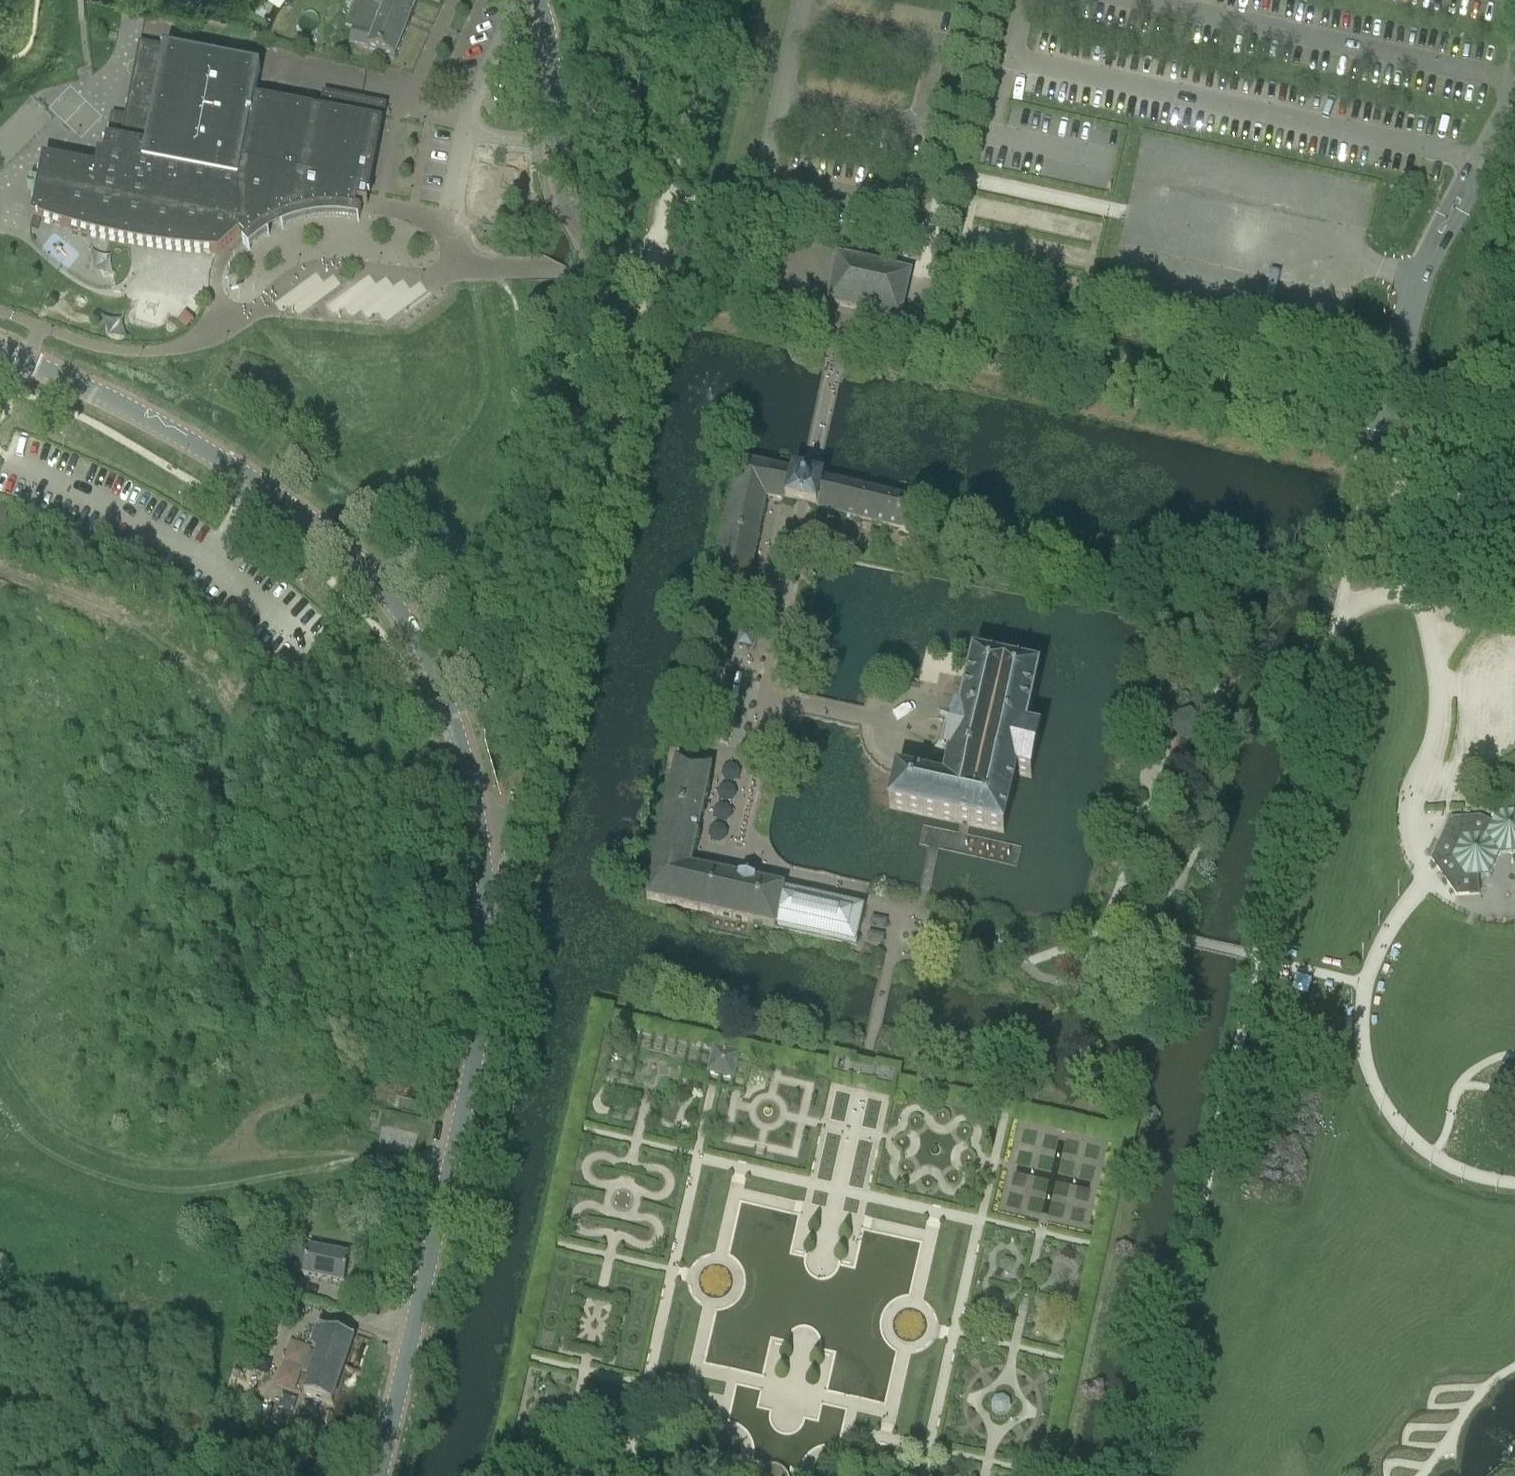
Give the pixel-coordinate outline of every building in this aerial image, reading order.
[(369,51),(395,62),(419,2),(414,0),(345,0),(355,5),(349,18),(346,29),(354,31),(350,44),(369,49),(369,51)] [(128,244),(144,247),(147,248),(148,248),(173,251),(172,252),(176,252),(201,254),(205,255),(205,254),(217,255),(219,255),(238,238),(241,235),(246,241),(266,227),(267,228),(277,223),(276,222),(298,213),(327,209),(357,211),(358,204),(362,205),(364,205),(368,206),(370,196),(370,193),(384,120),(385,118),(387,107),(361,102),(358,102),(324,95),(320,113),(256,101),(261,71),(170,54),(170,53),(140,47),(126,119),(112,116),(109,133),(123,135),(121,144),(108,142),(108,138),(109,138),(109,137),(108,137),(104,156),(110,158),(107,172),(44,160),(39,187),(38,190),(32,218),(60,227),(60,228),(63,229),(63,228),(88,235),(88,236),(91,236),(97,238),(116,242),(119,243),(119,242),(128,244)] [(911,274),(838,259),(828,305),(901,321),(911,274)] [(817,481),(816,481),(809,479),(802,477),(742,463),(713,599),(745,605),(763,503),(794,509),(802,510),(808,511),(905,534),(913,504),(817,481)] [(945,784),(897,774),(889,809),(959,825),(970,828),(1005,836),(1018,777),(1032,780),(1042,736),(1029,733),(1041,674),(973,658),(960,717),(957,716),(954,727),(949,726),(944,725),(939,745),(944,746),(950,747),(947,758),(951,759),(945,784)] [(1191,716),(1175,720),(1172,737),(1184,749),(1201,743),(1204,726),(1191,716)] [(865,908),(782,889),(690,870),(712,770),(677,763),(647,901),(857,946),(865,908)] [(1480,818),(1450,820),(1444,833),(1431,861),(1456,898),(1480,895),(1479,878),(1489,877),(1500,855),(1514,854),(1514,811),(1497,813),(1492,824),(1480,818)] [(709,1054),(706,1074),(735,1078),(738,1059),(709,1054)] [(350,1257),(284,1245),(280,1272),(345,1284),(350,1257)] [(311,1375),(303,1398),(333,1407),(344,1370),(355,1339),(350,1338),(346,1337),(344,1336),(319,1328),(313,1348),(317,1353),(310,1351),(303,1373),(311,1375)] [(1000,1417),(1008,1415),(1012,1409),(1011,1402),(1004,1398),(997,1399),(993,1405),(994,1413),(1000,1417)] [(308,1406),(299,1426),(314,1433),(323,1413),(308,1406)]
